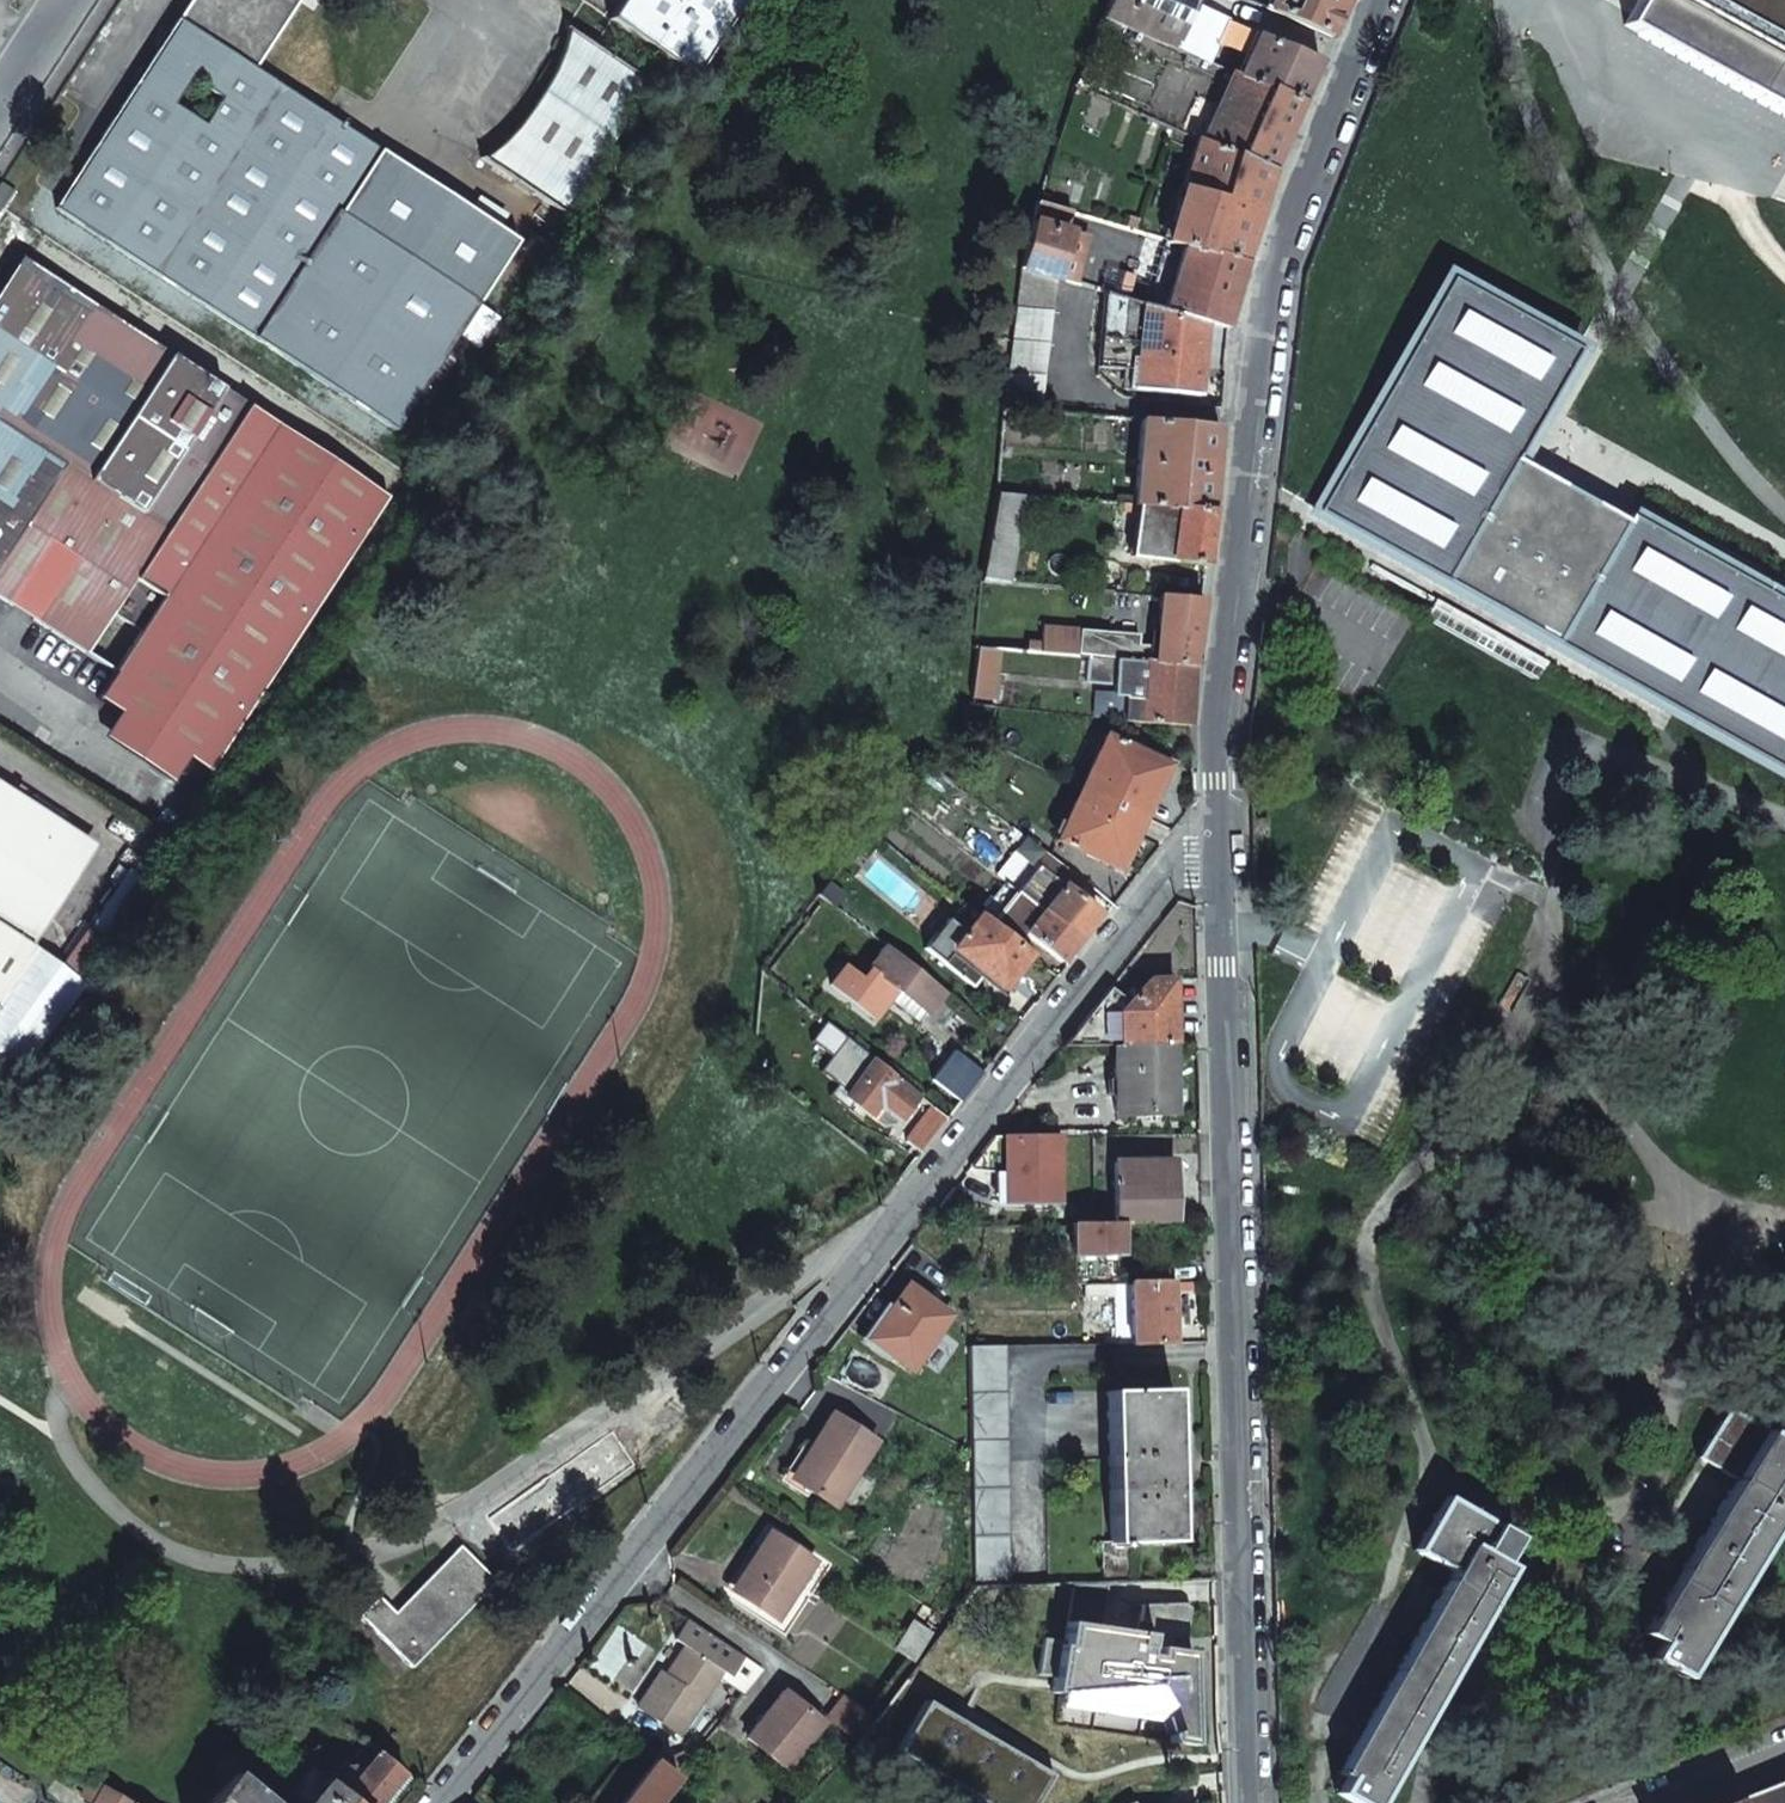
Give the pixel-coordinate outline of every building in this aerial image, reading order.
[(175,18),(254,69),(300,0),(187,0),(175,18)] [(607,19),(694,76),(744,0),(619,0),(607,19)] [(1099,19),(1173,51),(1193,7),(1196,0),(1107,0),(1099,19)] [(1268,11),(1330,37),(1345,2),(1346,0),(1273,0),(1268,11)] [(1595,10),(1601,0),(1581,0),(1595,10)] [(1616,34),(1784,126),(1784,0),(1634,0),(1616,34)] [(1225,21),(1193,7),(1173,51),(1183,55),(1206,64),(1225,21)] [(254,69),(175,18),(53,209),(395,430),(477,303),(338,211),(377,149),(254,69)] [(649,83),(566,29),(566,30),(561,48),(559,50),(558,54),(554,65),(552,67),(552,68),(548,75),(533,100),(519,120),(517,124),(512,130),(512,131),(498,145),(480,160),(564,214),(649,83)] [(1282,40),(1260,30),(1258,36),(1279,45),(1282,40)] [(1279,45),(1258,36),(1240,81),(1300,104),(1319,62),(1299,53),(1279,45)] [(1240,81),(1231,74),(1201,142),(1271,173),(1286,139),(1300,104),(1240,81)] [(1201,142),(1195,140),(1165,242),(1181,247),(1244,264),(1258,219),(1271,173),(1201,142)] [(0,183),(0,208),(4,211),(17,194),(0,183)] [(1069,212),(1034,202),(1030,223),(1064,233),(1069,212)] [(1137,220),(1127,217),(1123,229),(1133,231),(1137,220)] [(15,243),(23,232),(3,219),(0,223),(0,233),(15,243)] [(1030,223),(1022,252),(1017,269),(1053,278),(1057,262),(1076,268),(1083,244),(1078,237),(1064,233),(1030,223)] [(1244,264),(1181,247),(1178,255),(1161,309),(1203,323),(1226,327),(1235,296),(1244,264)] [(0,287),(0,527),(258,695),(385,495),(20,257),(0,287)] [(1053,278),(1071,283),(1073,284),(1076,268),(1057,262),(1053,278)] [(1053,278),(1017,269),(1001,408),(1038,411),(1053,278)] [(1311,513),(1784,772),(1784,597),(1516,455),(1575,342),(1447,273),(1311,513)] [(1128,390),(1197,396),(1200,360),(1203,323),(1161,309),(1136,304),(1099,292),(1094,365),(1130,368),(1128,390)] [(1217,426),(1139,420),(1132,506),(1135,507),(1211,511),(1214,469),(1217,426)] [(1022,496),(993,493),(978,582),(1007,585),(1022,496)] [(1204,567),(1211,511),(1135,507),(1129,558),(1167,562),(1204,567)] [(0,527),(0,634),(9,640),(25,615),(86,655),(110,617),(136,633),(95,698),(118,713),(188,758),(209,772),(258,695),(0,527)] [(1201,600),(1157,597),(1153,647),(1151,662),(1192,668),(1196,634),(1201,600)] [(1136,635),(1040,627),(1038,653),(1086,657),(1122,660),(1142,662),(1151,662),(1153,647),(1135,646),(1136,635)] [(997,649),(975,648),(968,698),(991,701),(997,649)] [(1192,668),(1151,662),(1142,662),(1122,660),(1086,657),(1083,682),(1114,685),(1112,720),(1122,722),(1188,727),(1190,697),(1192,668)] [(188,758),(118,713),(101,740),(171,785),(188,758)] [(1161,763),(1103,737),(1080,789),(1143,817),(1152,797),(1146,795),(1153,779),(1161,763)] [(31,945),(77,874),(66,825),(0,783),(0,993),(31,945)] [(1143,817),(1080,789),(1057,841),(1112,867),(1127,836),(1133,838),(1143,817)] [(1015,892),(1077,941),(1097,914),(1070,893),(1080,881),(1031,843),(1021,856),(1036,867),(1015,892)] [(1001,910),(990,923),(1017,946),(1025,935),(1060,962),(1077,941),(1015,892),(1001,910)] [(979,914),(990,923),(1001,910),(989,902),(979,914)] [(990,923),(979,914),(952,950),(1001,989),(1027,955),(1017,946),(990,923)] [(87,923),(72,944),(90,956),(104,934),(87,923)] [(943,994),(883,948),(870,968),(924,1011),(928,1014),(943,994)] [(862,979),(916,1022),(924,1011),(870,968),(862,979)] [(1170,1045),(1174,1045),(1173,1012),(1172,979),(1148,980),(1128,1002),(1118,1012),(1119,1046),(1170,1045)] [(1113,1046),(1119,1046),(1118,1012),(1128,1002),(1106,990),(1062,1046),(1113,1046)] [(1116,1113),(1172,1111),(1171,1078),(1170,1045),(1119,1046),(1113,1046),(1116,1113)] [(870,1061),(856,1050),(846,1066),(860,1076),(870,1061)] [(982,1074),(955,1054),(944,1067),(970,1087),(982,1074)] [(860,1076),(845,1098),(868,1116),(878,1124),(889,1111),(906,1124),(919,1096),(895,1077),(872,1059),(870,1061),(860,1076)] [(929,1141),(914,1128),(899,1150),(913,1161),(929,1141)] [(997,1203),(1004,1203),(1003,1138),(991,1139),(969,1168),(972,1170),(997,1173),(997,1203)] [(1004,1203),(1058,1203),(1057,1138),(1003,1138),(1004,1203)] [(1132,1222),(1167,1222),(1167,1192),(1166,1162),(1113,1163),(1113,1224),(1119,1224),(1132,1222)] [(1119,1238),(1132,1238),(1132,1222),(1119,1224),(1119,1238)] [(1114,1254),(1119,1254),(1119,1246),(1119,1238),(1119,1224),(1113,1224),(1091,1224),(1071,1225),(1072,1255),(1114,1254)] [(1113,1284),(1115,1284),(1114,1254),(1072,1255),(1072,1272),(1072,1285),(1083,1284),(1113,1284)] [(1057,1285),(1072,1285),(1072,1272),(1057,1272),(1057,1285)] [(1132,1344),(1171,1343),(1170,1313),(1169,1283),(1130,1283),(1132,1344)] [(1083,1297),(1113,1296),(1113,1284),(1083,1284),(1083,1297)] [(867,1340),(910,1370),(949,1315),(906,1285),(867,1340)] [(973,1586),(1008,1586),(1003,1346),(968,1347),(970,1452),(973,1586)] [(1129,1543),(1176,1542),(1175,1517),(1172,1517),(1170,1466),(1169,1415),(1172,1415),(1172,1390),(1105,1392),(1110,1544),(1129,1543)] [(1695,1457),(1732,1480),(1641,1634),(1656,1643),(1647,1659),(1681,1679),(1784,1505),(1784,1492),(1775,1486),(1784,1469),(1784,1446),(1775,1440),(1776,1439),(1725,1408),(1695,1457)] [(834,1507),(876,1441),(831,1414),(810,1447),(814,1450),(795,1482),(834,1507)] [(803,1443),(783,1475),(787,1477),(795,1482),(814,1450),(810,1447),(803,1443)] [(1499,1563),(1513,1538),(1442,1498),(1411,1550),(1451,1572),(1336,1773),(1343,1777),(1334,1794),(1351,1802),(1374,1802),(1507,1568),(1499,1563)] [(769,1531),(730,1591),(775,1621),(815,1561),(769,1531)] [(1106,1582),(1130,1582),(1129,1543),(1110,1544),(1101,1544),(1104,1582),(1106,1582)] [(458,1546),(394,1613),(378,1597),(359,1616),(412,1667),(495,1581),(458,1546)] [(1062,1642),(1040,1639),(1035,1676),(1052,1678),(1050,1694),(1058,1695),(1054,1726),(1194,1747),(1190,1653),(1166,1650),(1165,1638),(1189,1637),(1188,1608),(1182,1604),(1140,1605),(1136,1633),(1100,1628),(1106,1582),(1104,1582),(1069,1583),(1062,1642)] [(647,1613),(645,1603),(624,1606),(621,1610),(631,1616),(647,1613)] [(678,1734),(720,1670),(729,1676),(733,1670),(750,1684),(762,1670),(687,1620),(674,1639),(684,1646),(659,1683),(654,1679),(636,1706),(678,1734)] [(912,1623),(897,1648),(914,1659),(930,1635),(912,1623)] [(777,1718),(792,1699),(782,1691),(768,1710),(777,1718)] [(875,1721),(844,1697),(827,1719),(858,1743),(875,1721)] [(785,1770),(823,1723),(792,1699),(777,1718),(768,1710),(746,1738),(785,1770)] [(923,1702),(895,1752),(902,1756),(982,1802),(1036,1802),(1052,1776),(948,1716),(923,1702)] [(955,1705),(948,1716),(1052,1776),(1058,1765),(955,1705)] [(377,1753),(357,1776),(343,1794),(354,1802),(379,1802),(403,1773),(377,1753)] [(902,1756),(897,1765),(962,1802),(982,1802),(902,1756)] [(676,1778),(654,1760),(621,1802),(656,1802),(676,1778)] [(345,1767),(331,1783),(343,1794),(357,1776),(345,1767)] [(343,1794),(331,1783),(327,1780),(326,1782),(309,1768),(282,1802),(354,1802),(343,1794)] [(379,1802),(390,1802),(409,1779),(403,1773),(379,1802)] [(231,1774),(208,1802),(267,1802),(231,1774)] [(78,1796),(91,1802),(93,1802),(102,1786),(88,1778),(78,1796)] [(1733,1802),(1734,1802),(1784,1802),(1784,1781),(1733,1802)] [(93,1802),(133,1802),(102,1786),(93,1802)]
